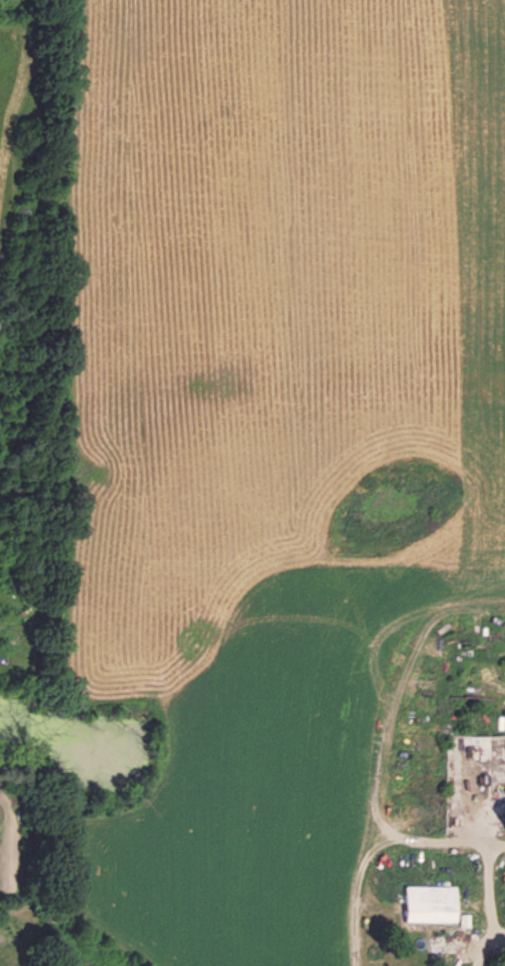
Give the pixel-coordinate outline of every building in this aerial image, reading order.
[(458,883),(406,884),(406,921),(459,920),(458,883)]
